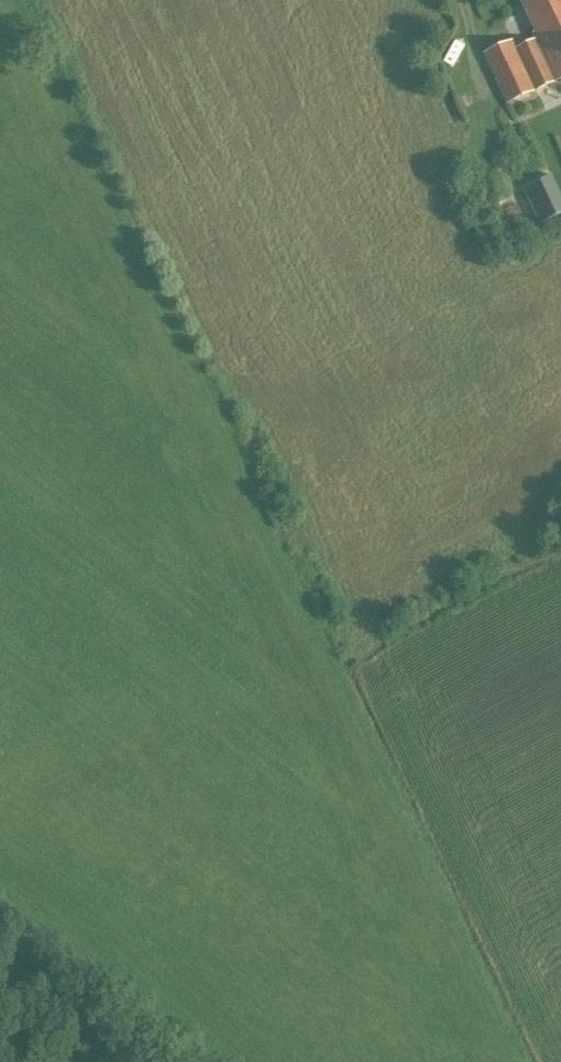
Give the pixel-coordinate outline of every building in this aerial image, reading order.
[(520,1),(535,32),(532,34),(535,40),(518,49),(513,39),(483,53),(507,104),(560,80),(560,0),(523,0),(520,1)] [(543,224),(560,216),(560,182),(556,173),(525,188),(543,224)]
